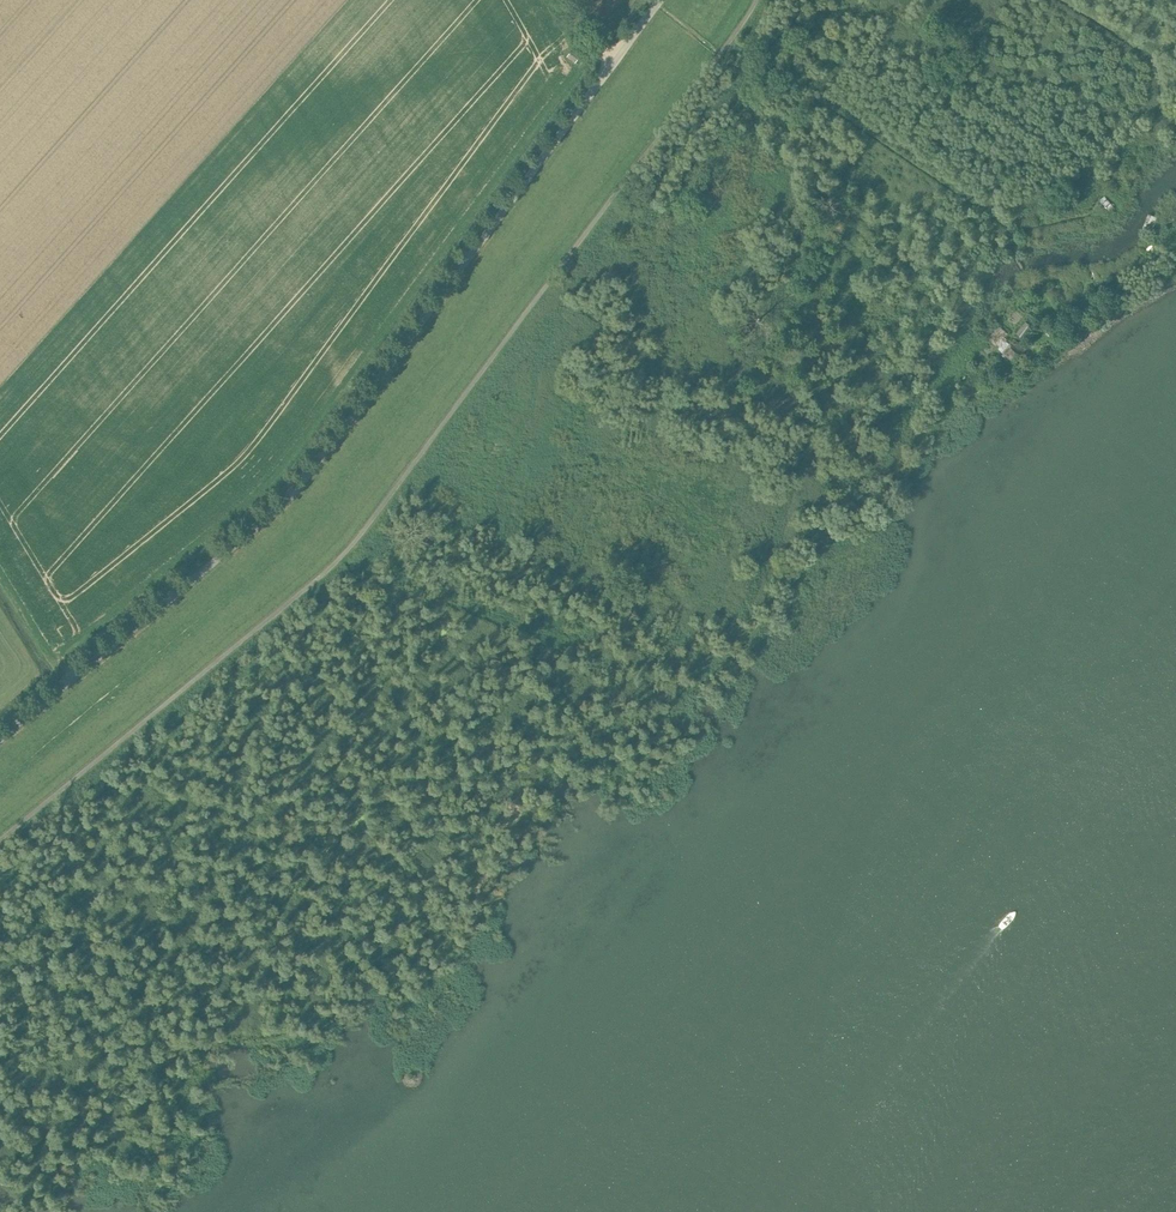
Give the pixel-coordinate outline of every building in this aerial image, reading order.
[(575,62),(579,56),(571,51),(567,56),(575,62)] [(1025,340),(1039,321),(1031,315),(1016,334),(1025,340)] [(992,354),(981,366),(995,379),(1009,362),(1013,365),(1026,349),(1014,339),(1010,343),(1005,338),(1009,333),(1000,325),(988,339),(992,343),(996,347),(1002,352),(996,358),(992,354)]
